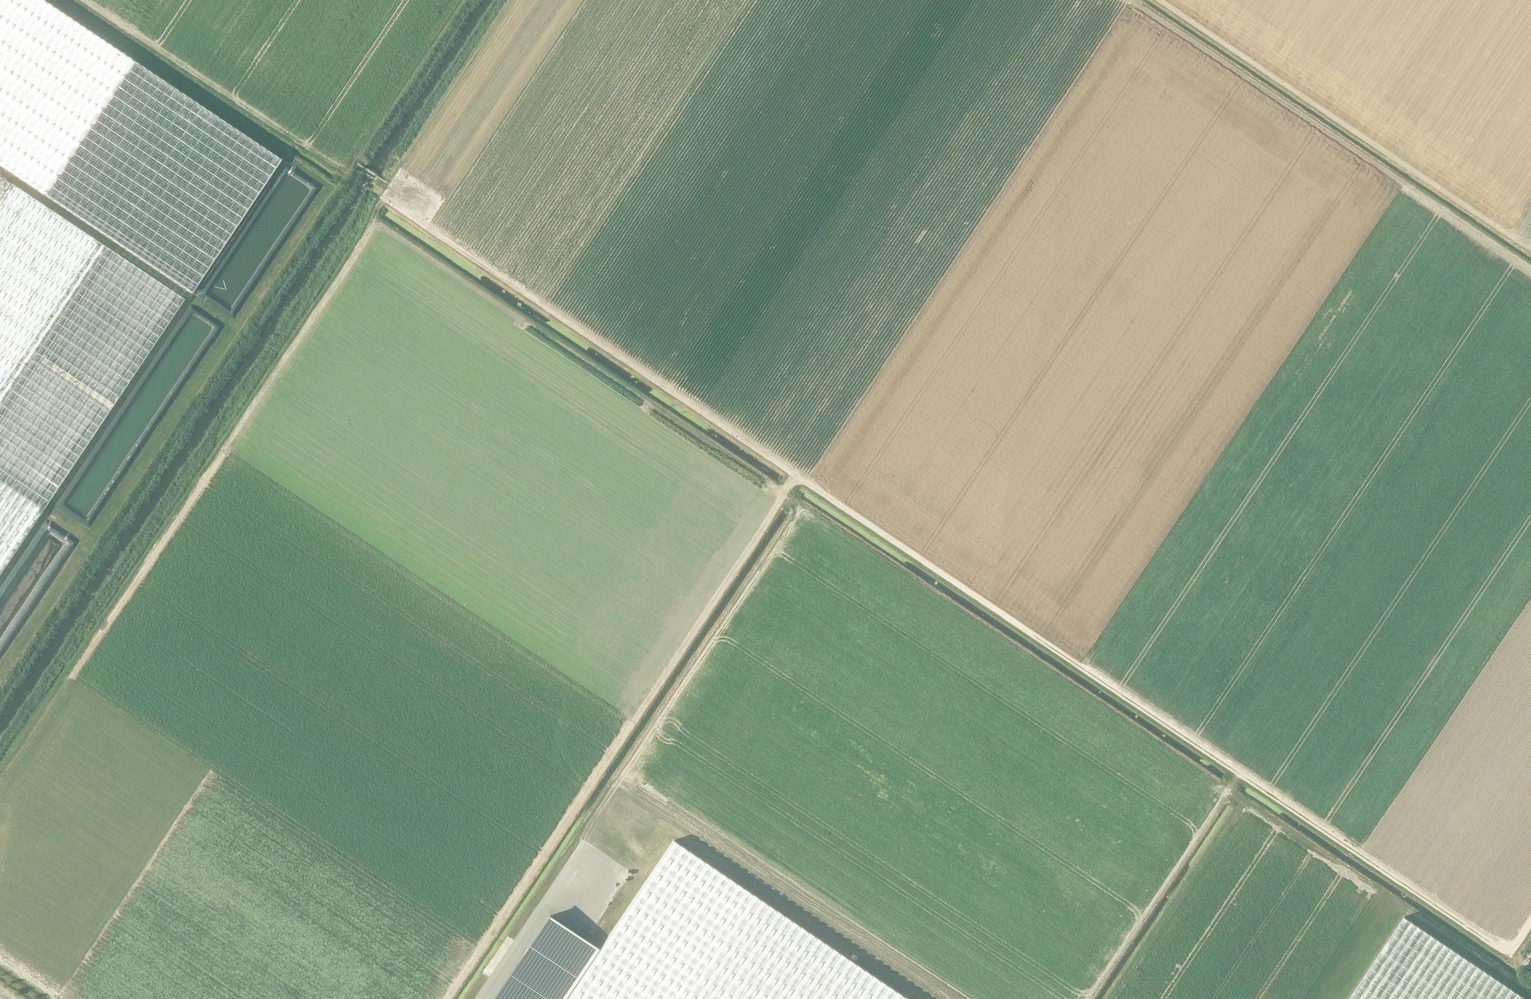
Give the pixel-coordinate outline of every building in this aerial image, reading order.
[(192,293),(281,159),(45,0),(0,0),(0,165),(192,293)] [(185,299),(11,182),(11,183),(0,176),(0,574),(185,299)] [(674,842),(601,951),(550,919),(494,998),(905,998),(674,842)] [(1348,998),(1526,998),(1404,917),(1348,998)]
